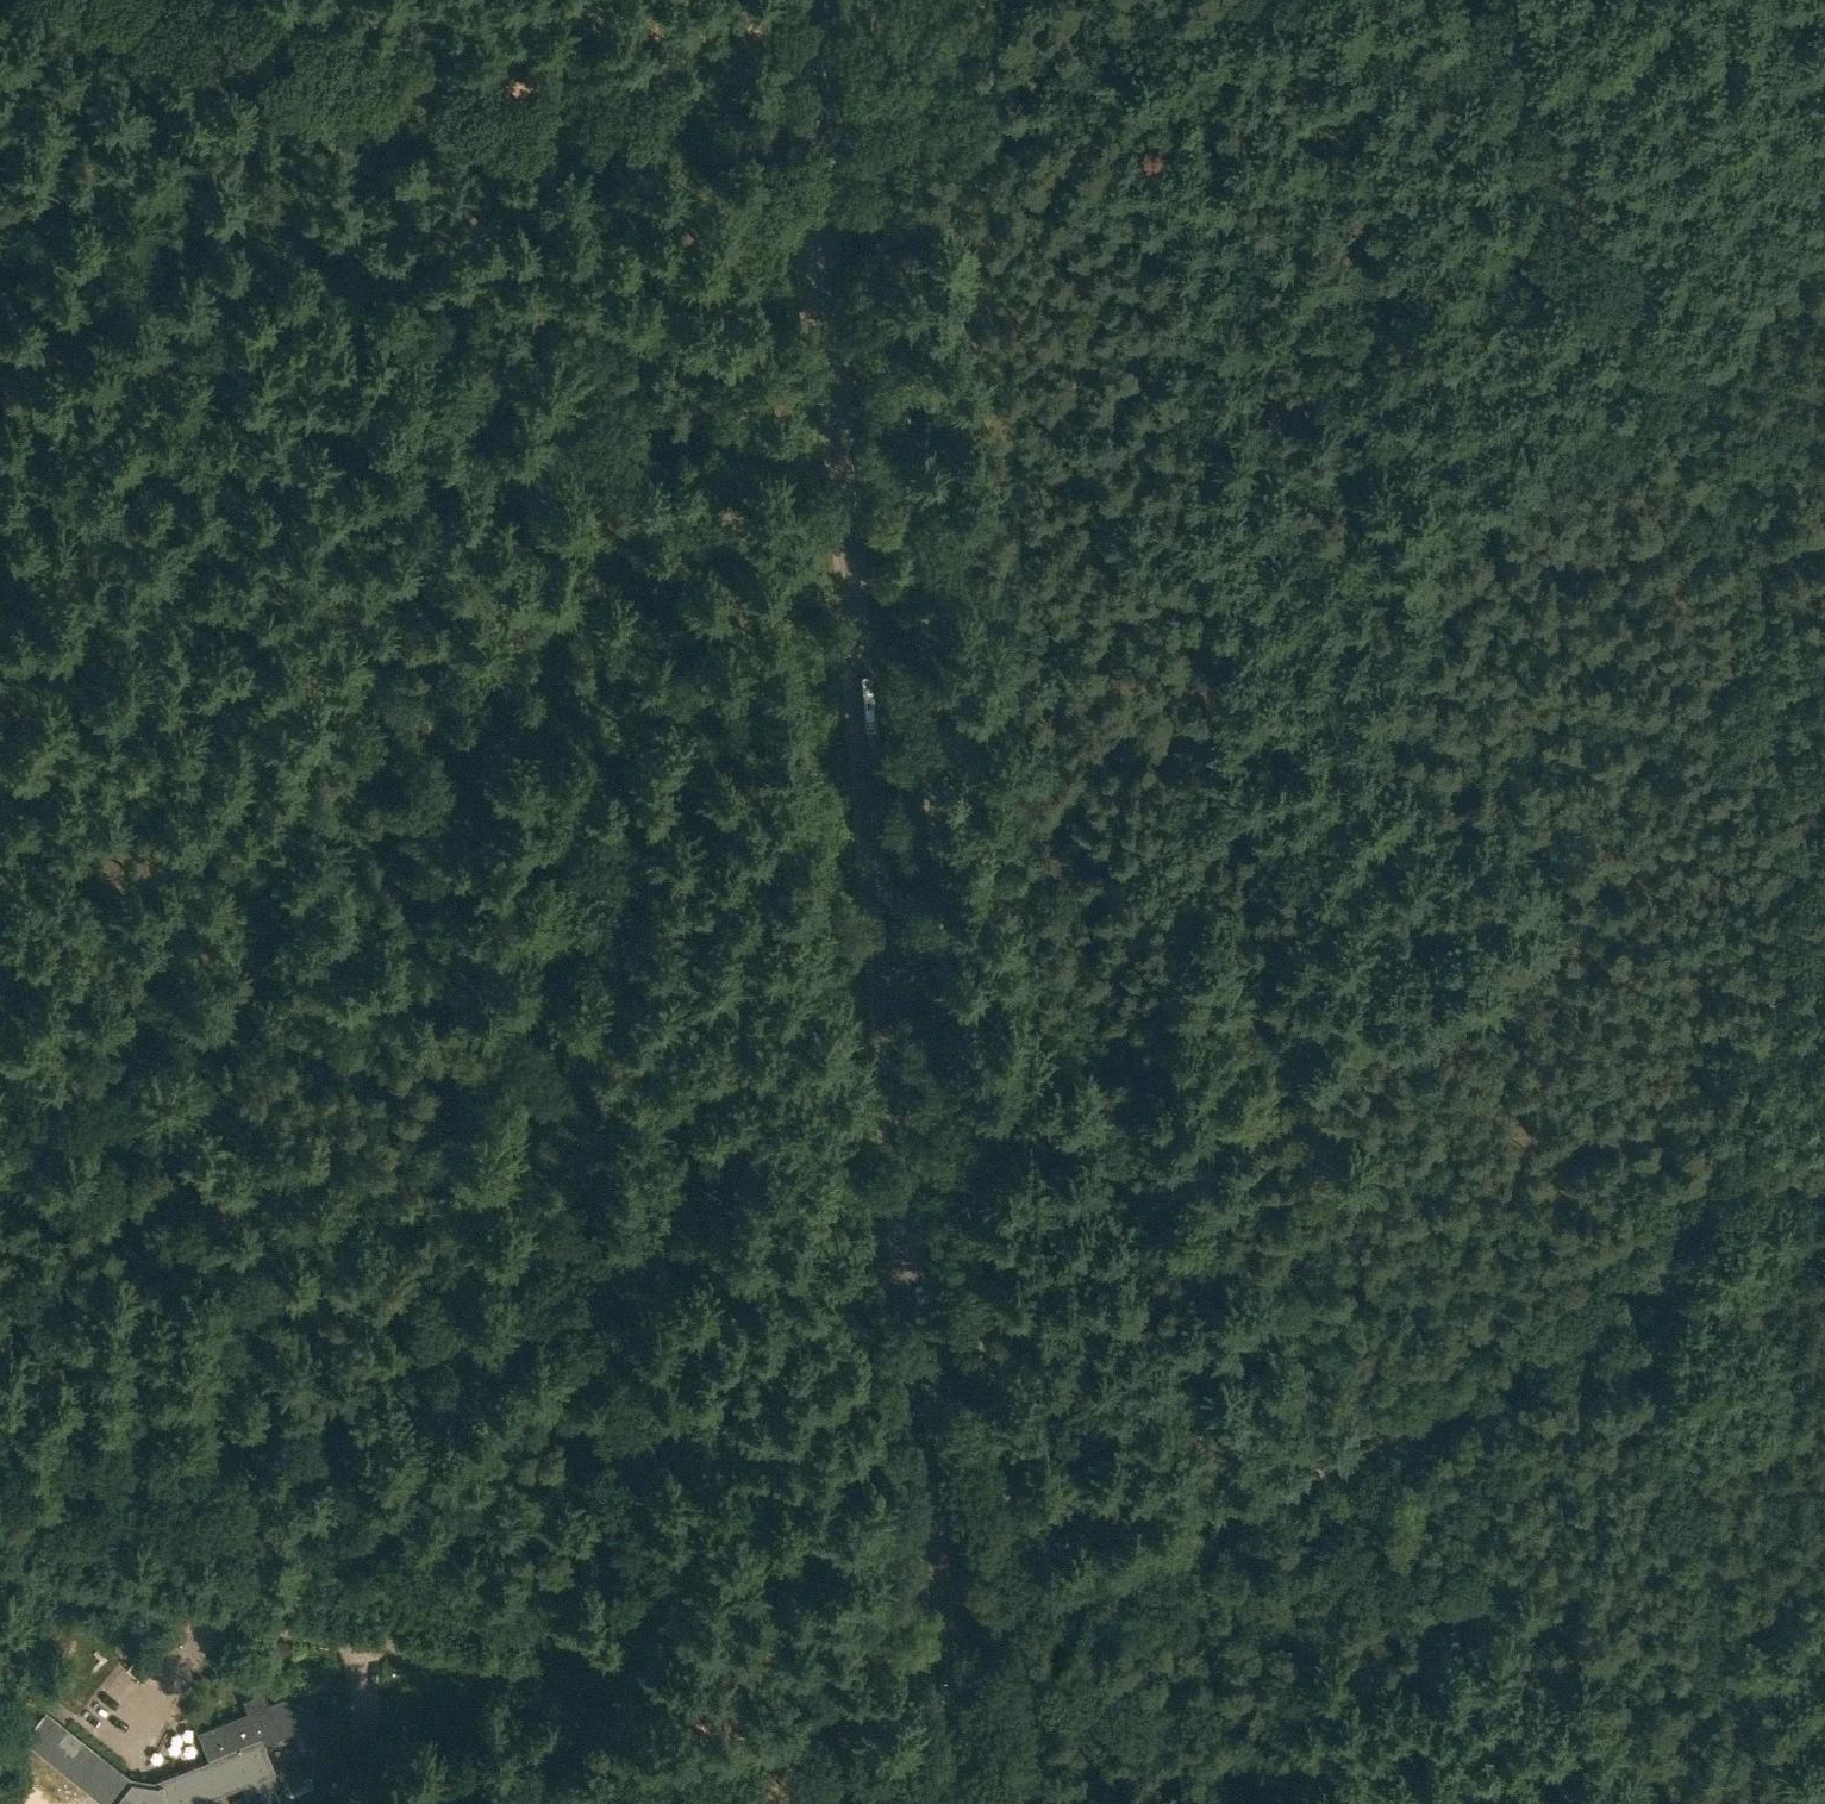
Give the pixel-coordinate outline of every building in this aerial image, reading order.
[(144,1683),(156,1666),(139,1653),(126,1669),(144,1683)] [(343,1723),(297,1703),(287,1707),(283,1698),(268,1704),(263,1693),(245,1700),(250,1712),(200,1731),(211,1760),(156,1781),(145,1779),(145,1784),(133,1782),(133,1780),(64,1730),(66,1728),(44,1712),(24,1737),(46,1755),(49,1751),(115,1803),(116,1803),(190,1803),(243,1783),(247,1794),(276,1783),(272,1772),(274,1771),(263,1741),(296,1728),(334,1745),(343,1723)] [(247,1794),(251,1803),(285,1803),(276,1783),(247,1794)]
